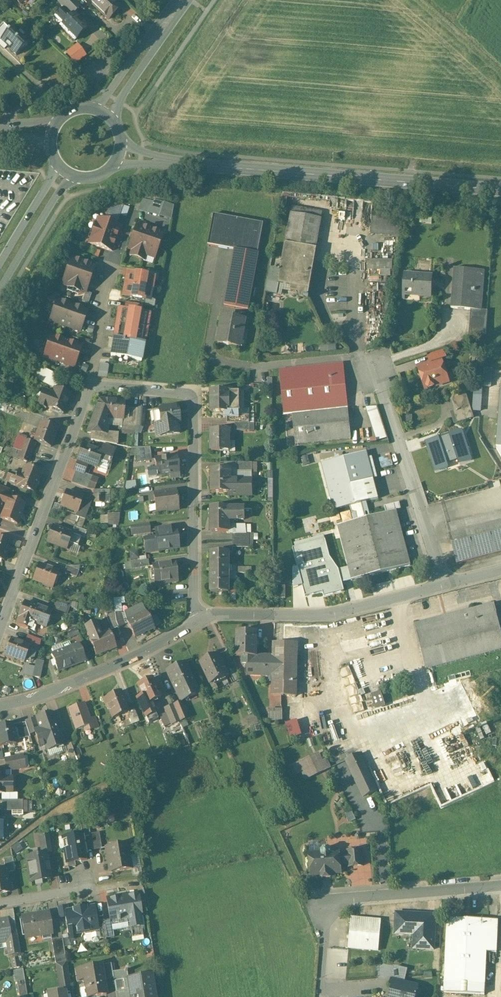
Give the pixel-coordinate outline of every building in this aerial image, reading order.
[(73,0),(69,0),(66,3),(76,12),(80,7),(76,3),(73,0)] [(108,20),(108,19),(106,17),(117,6),(119,8),(120,7),(113,0),(87,0),(108,20)] [(88,28),(74,13),(71,16),(64,8),(54,17),(62,25),(60,27),(74,41),(88,28)] [(13,27),(9,31),(3,26),(0,28),(0,47),(2,49),(5,46),(16,56),(29,42),(13,27)] [(78,42),(66,51),(75,63),(87,54),(78,42)] [(143,194),(139,209),(171,219),(175,204),(143,194)] [(120,216),(110,213),(109,218),(118,221),(120,216)] [(263,223),(214,214),(208,245),(258,254),(263,223)] [(322,219),(291,214),(284,254),(314,259),(322,219)] [(372,234),(402,235),(402,218),(373,217),(372,234)] [(120,227),(98,219),(94,231),(88,229),(119,240),(121,233),(118,232),(120,227)] [(138,221),(128,249),(144,255),(142,260),(143,260),(153,230),(144,227),(145,224),(138,221)] [(119,240),(88,229),(88,230),(93,232),(89,244),(111,252),(113,246),(116,247),(119,240)] [(163,234),(153,230),(143,260),(145,255),(154,258),(163,234)] [(258,254),(235,250),(225,306),(248,311),(259,254),(258,254)] [(308,297),(314,259),(284,254),(281,271),(272,269),(270,279),(268,279),(265,292),(277,294),(279,284),(300,287),(299,292),(301,298),(309,299),(309,297),(308,297)] [(83,262),(72,258),(63,283),(69,285),(68,287),(74,289),(83,262)] [(370,258),(370,269),(381,269),(381,274),(393,275),(393,258),(370,258)] [(94,266),(83,262),(74,289),(79,291),(80,289),(86,291),(94,266)] [(485,271),(454,268),(451,308),(482,310),(485,271)] [(151,279),(128,275),(128,277),(125,277),(124,282),(127,283),(127,286),(149,290),(151,279)] [(432,277),(405,275),(404,295),(430,297),(432,277)] [(149,290),(127,286),(126,289),(123,288),(122,293),(125,294),(125,296),(147,301),(149,290)] [(72,306),(57,300),(50,321),(65,326),(72,306)] [(87,311),(72,306),(65,326),(80,332),(87,311)] [(149,314),(119,309),(114,339),(144,344),(149,314)] [(246,320),(223,316),(218,344),(240,348),(241,347),(240,347),(243,329),(244,329),(246,320)] [(487,318),(470,317),(468,341),(486,336),(487,318)] [(66,341),(51,336),(44,357),(59,362),(66,341)] [(144,344),(114,339),(111,356),(141,361),(144,344)] [(81,347),(66,341),(59,362),(74,367),(81,347)] [(439,360),(430,363),(431,366),(419,369),(425,387),(427,387),(429,388),(434,387),(435,384),(435,382),(445,379),(442,371),(444,370),(442,362),(439,360)] [(343,364),(279,370),(284,416),(348,409),(343,364)] [(60,377),(36,366),(31,377),(57,386),(60,377)] [(483,385),(474,385),(474,410),(483,410),(483,385)] [(55,389),(53,395),(43,391),(39,404),(40,407),(46,409),(48,408),(63,413),(70,395),(55,389)] [(229,391),(212,391),(211,392),(212,392),(212,411),(211,411),(211,412),(225,412),(229,412),(229,391)] [(240,391),(229,391),(229,412),(240,412),(240,410),(240,391)] [(464,392),(451,396),(456,413),(458,412),(458,411),(459,411),(462,421),(473,417),(464,392)] [(124,402),(102,400),(102,401),(101,418),(106,418),(122,419),(123,419),(123,408),(124,402)] [(99,401),(87,432),(87,433),(92,433),(92,432),(107,433),(107,426),(105,426),(106,418),(101,418),(102,401),(99,401)] [(381,404),(370,406),(375,439),(386,438),(381,404)] [(177,406),(158,409),(161,426),(179,424),(180,424),(177,406)] [(137,409),(123,408),(123,419),(122,419),(121,426),(122,426),(122,430),(127,430),(127,426),(135,427),(136,427),(137,409)] [(145,409),(137,409),(136,427),(141,427),(144,427),(145,409)] [(348,409),(284,416),(287,446),(351,439),(348,409)] [(250,415),(240,415),(240,416),(239,416),(239,417),(227,417),(227,418),(227,423),(235,424),(250,424),(250,415)] [(41,423),(34,441),(50,447),(57,429),(41,423)] [(161,426),(155,427),(156,437),(180,433),(179,424),(161,426)] [(229,430),(211,430),(211,451),(229,451),(229,430)] [(462,431),(426,442),(436,472),(448,468),(446,464),(458,460),(460,464),(471,461),(462,431)] [(107,433),(92,432),(92,433),(91,440),(117,445),(117,434),(107,433)] [(18,434),(13,449),(21,451),(25,440),(26,440),(27,437),(18,434)] [(26,440),(25,440),(21,451),(30,455),(35,443),(26,440)] [(102,452),(83,445),(77,461),(96,468),(99,460),(110,463),(114,450),(103,446),(102,452)] [(150,447),(132,448),(130,456),(135,456),(136,463),(152,460),(150,447)] [(13,449),(11,448),(8,456),(18,460),(18,459),(21,451),(13,449)] [(30,455),(21,451),(18,459),(28,462),(30,455)] [(366,452),(321,463),(334,511),(350,506),(354,522),(338,526),(352,581),(411,566),(397,511),(370,517),(366,502),(370,501),(378,499),(373,480),(374,480),(366,452)] [(176,455),(154,459),(157,477),(158,476),(169,474),(170,478),(179,477),(179,473),(176,455)] [(41,473),(25,467),(21,476),(18,486),(17,487),(33,493),(41,473)] [(224,469),(212,469),(212,478),(211,478),(211,484),(212,484),(212,492),(229,492),(230,492),(230,480),(230,470),(230,469),(224,469)] [(93,477),(76,470),(71,483),(88,489),(93,477)] [(21,476),(9,472),(6,482),(18,486),(21,476)] [(252,483),(241,483),(241,480),(230,480),(230,492),(229,492),(229,496),(252,496),(252,483)] [(11,490),(5,488),(2,496),(11,499),(14,492),(11,491),(11,490)] [(104,490),(93,490),(93,503),(103,503),(104,490)] [(83,497),(66,491),(60,506),(77,512),(78,513),(83,497)] [(175,491),(154,494),(156,512),(168,510),(169,511),(178,510),(175,491)] [(2,496),(0,501),(0,518),(17,524),(24,504),(11,499),(2,496)] [(83,497),(78,513),(77,512),(76,517),(85,520),(91,503),(89,502),(90,500),(83,497)] [(229,508),(212,508),(212,532),(229,532),(229,524),(229,508)] [(244,508),(229,508),(229,524),(234,524),(234,520),(244,520),(244,508)] [(447,525),(457,564),(500,552),(500,511),(447,525)] [(120,512),(101,513),(102,525),(121,524),(120,512)] [(148,524),(130,526),(131,533),(149,531),(148,524)] [(71,534),(53,527),(47,543),(66,550),(68,544),(72,534),(71,534)] [(87,531),(74,527),(71,534),(72,534),(81,538),(84,539),(87,531)] [(176,530),(164,532),(163,529),(155,530),(156,537),(158,551),(159,551),(178,548),(176,530)] [(81,538),(72,534),(68,544),(78,547),(81,538)] [(154,538),(143,540),(145,554),(159,552),(159,551),(158,551),(156,537),(153,537),(154,538)] [(0,539),(0,560),(4,561),(10,543),(0,539)] [(131,559),(139,558),(138,550),(130,551),(131,559)] [(229,552),(211,552),(211,573),(229,573),(229,552)] [(148,560),(131,563),(132,570),(149,567),(148,560)] [(175,563),(152,566),(155,585),(178,582),(175,563)] [(47,568),(39,565),(33,580),(43,584),(43,585),(52,589),(58,572),(53,570),(53,569),(47,567),(47,568)] [(79,571),(67,567),(64,573),(76,578),(79,571)] [(332,569),(334,578),(345,576),(343,567),(332,569)] [(229,573),(211,573),(211,593),(229,593),(229,573)] [(125,597),(114,598),(115,612),(123,611),(122,603),(125,603),(125,597)] [(49,612),(25,602),(16,625),(30,630),(30,629),(27,628),(30,622),(45,628),(47,624),(49,623),(51,619),(49,616),(50,614),(49,612)] [(70,603),(54,604),(52,611),(65,616),(70,603)] [(415,624),(417,634),(426,670),(427,670),(427,669),(500,650),(500,628),(500,629),(496,614),(497,614),(494,604),(415,624)] [(142,605),(124,613),(127,623),(134,638),(146,632),(147,633),(154,629),(142,605)] [(121,612),(115,613),(116,622),(118,628),(125,625),(121,612)] [(115,613),(106,617),(111,631),(118,628),(116,622),(115,613)] [(96,624),(85,629),(89,640),(101,635),(96,624)] [(257,630),(246,629),(246,633),(237,633),(237,657),(246,657),(245,665),(248,665),(248,676),(274,677),(274,657),(256,657),(257,648),(257,641),(257,630)] [(89,640),(96,656),(108,651),(108,652),(116,648),(109,632),(101,635),(89,640)] [(41,640),(28,635),(24,644),(30,647),(38,650),(41,640)] [(24,644),(11,640),(5,657),(14,660),(15,659),(24,662),(25,660),(31,662),(35,652),(29,650),(30,647),(24,644)] [(69,642),(61,645),(63,650),(51,655),(58,672),(85,662),(78,645),(71,647),(69,642)] [(297,644),(274,644),(274,657),(274,677),(273,696),(296,697),(297,644)] [(219,654),(200,663),(211,685),(229,676),(219,654)] [(44,662),(36,660),(33,677),(40,679),(44,662)] [(184,663),(166,672),(180,701),(187,698),(184,690),(194,685),(184,663)] [(236,668),(229,671),(235,682),(241,679),(236,668)] [(152,679),(137,686),(142,696),(137,699),(145,717),(155,713),(154,712),(155,710),(153,705),(151,705),(150,702),(161,697),(152,679)] [(198,694),(194,685),(184,690),(187,698),(188,699),(198,694)] [(121,692),(102,699),(106,708),(108,707),(112,719),(129,712),(121,692)] [(380,693),(371,696),(375,708),(384,705),(380,693)] [(182,703),(173,706),(179,722),(180,721),(188,718),(182,703)] [(83,704),(68,709),(76,731),(91,726),(92,730),(98,728),(95,718),(89,720),(83,704)] [(173,706),(165,710),(171,725),(179,722),(173,706)] [(282,711),(269,711),(270,722),(282,722),(282,711)] [(135,712),(128,715),(132,725),(139,722),(135,712)] [(155,713),(145,717),(148,724),(158,719),(155,713)] [(52,714),(36,719),(47,751),(64,746),(64,744),(63,742),(60,731),(58,732),(52,714)] [(298,719),(286,723),(291,738),(303,734),(298,719)] [(25,723),(13,725),(15,740),(30,737),(25,723)] [(0,726),(0,747),(16,744),(15,740),(13,725),(13,724),(0,726)] [(70,742),(64,744),(64,746),(69,760),(76,757),(70,742)] [(326,770),(318,754),(311,758),(316,769),(313,771),(315,776),(326,770)] [(363,797),(378,790),(361,754),(345,761),(363,797)] [(22,755),(5,759),(7,772),(25,768),(22,755)] [(23,800),(2,800),(2,808),(23,808),(23,800)] [(88,820),(80,822),(82,834),(83,834),(83,837),(90,836),(90,834),(88,820)] [(99,833),(90,834),(90,836),(93,850),(102,849),(99,833)] [(82,834),(63,837),(67,863),(87,860),(83,837),(83,834),(82,834)] [(50,835),(42,836),(44,852),(52,851),(50,835)] [(127,844),(106,847),(110,872),(131,869),(127,844)] [(339,852),(332,853),(331,851),(328,848),(324,848),(322,851),(322,854),(310,855),(312,875),(322,874),(322,878),(331,877),(331,873),(340,873),(340,865),(349,864),(348,854),(339,855),(339,852)] [(362,850),(348,851),(348,854),(349,864),(349,867),(363,866),(362,850)] [(47,854),(27,857),(31,882),(51,879),(47,854)] [(13,857),(3,858),(5,869),(6,869),(7,873),(15,871),(13,857)] [(0,870),(0,893),(10,892),(7,873),(6,869),(5,869),(0,870)] [(144,891),(137,892),(138,894),(140,903),(146,902),(144,891)] [(138,894),(108,899),(111,920),(118,918),(118,921),(120,921),(120,918),(128,917),(130,928),(141,926),(139,913),(141,913),(140,903),(138,894)] [(95,906),(64,911),(68,935),(67,935),(68,938),(68,940),(73,939),(73,934),(85,932),(85,935),(84,937),(84,940),(86,942),(92,941),(94,942),(98,941),(100,939),(99,933),(97,922),(95,906)] [(48,913),(38,914),(38,915),(22,918),(26,938),(52,934),(48,913)] [(498,920),(447,917),(444,992),(484,994),(486,952),(496,952),(498,920)] [(381,921),(351,918),(348,948),(378,951),(381,921)] [(0,921),(0,943),(9,942),(10,941),(7,921),(7,919),(0,921)] [(15,919),(7,921),(10,941),(9,942),(10,947),(19,946),(15,919)] [(111,920),(104,921),(107,938),(114,937),(111,920)] [(104,921),(97,922),(99,933),(100,939),(107,938),(104,921)] [(62,938),(51,940),(54,957),(65,955),(62,939),(62,938)] [(19,946),(10,947),(11,954),(20,953),(19,946)] [(65,955),(54,957),(56,964),(66,962),(65,955)] [(111,964),(101,965),(104,979),(113,978),(113,972),(111,964)] [(77,970),(78,980),(84,979),(87,996),(95,996),(106,995),(104,979),(101,965),(77,970)] [(124,971),(113,972),(113,978),(116,993),(130,990),(128,979),(127,973),(127,970),(124,970),(124,971)] [(68,971),(61,972),(63,987),(70,986),(68,971)] [(128,979),(130,990),(131,996),(155,996),(154,993),(152,994),(149,976),(128,979)] [(17,981),(20,996),(27,996),(25,980),(17,981)] [(392,980),(390,989),(392,989),(390,996),(415,996),(418,986),(403,983),(392,980)]
